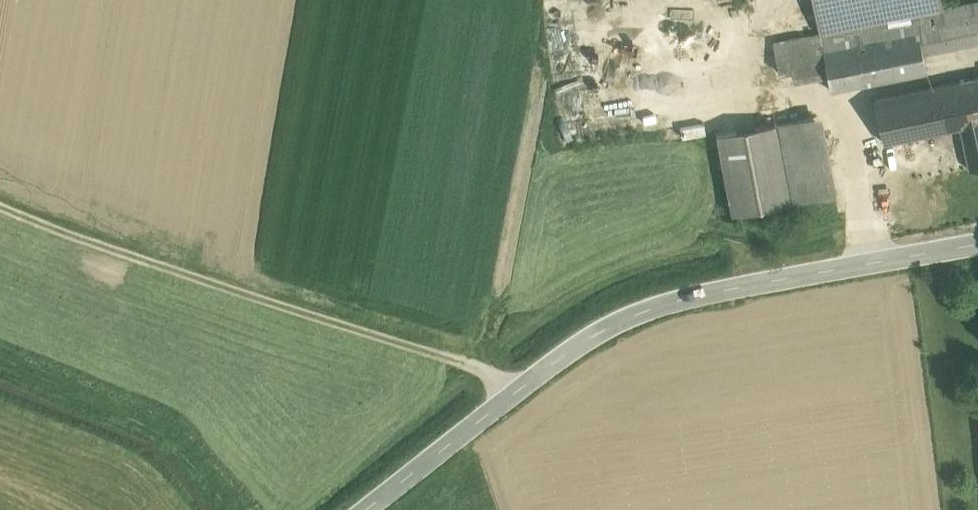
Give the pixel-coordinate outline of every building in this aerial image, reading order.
[(821,32),(915,13),(942,7),(941,0),(815,0),(821,32)] [(942,7),(950,44),(977,39),(977,0),(976,0),(942,7)] [(942,7),(915,13),(922,50),(950,44),(942,7)] [(821,32),(819,32),(826,66),(831,89),(926,69),(922,50),(915,13),(821,32)] [(819,32),(785,39),(791,69),(792,72),(826,66),(819,32)] [(785,39),(774,41),(780,71),(791,69),(785,39)] [(874,97),(883,141),(960,125),(969,168),(977,166),(977,76),(874,97)] [(820,113),(778,121),(793,199),(835,192),(820,113)] [(778,121),(717,132),(732,211),(793,199),(778,121)]
